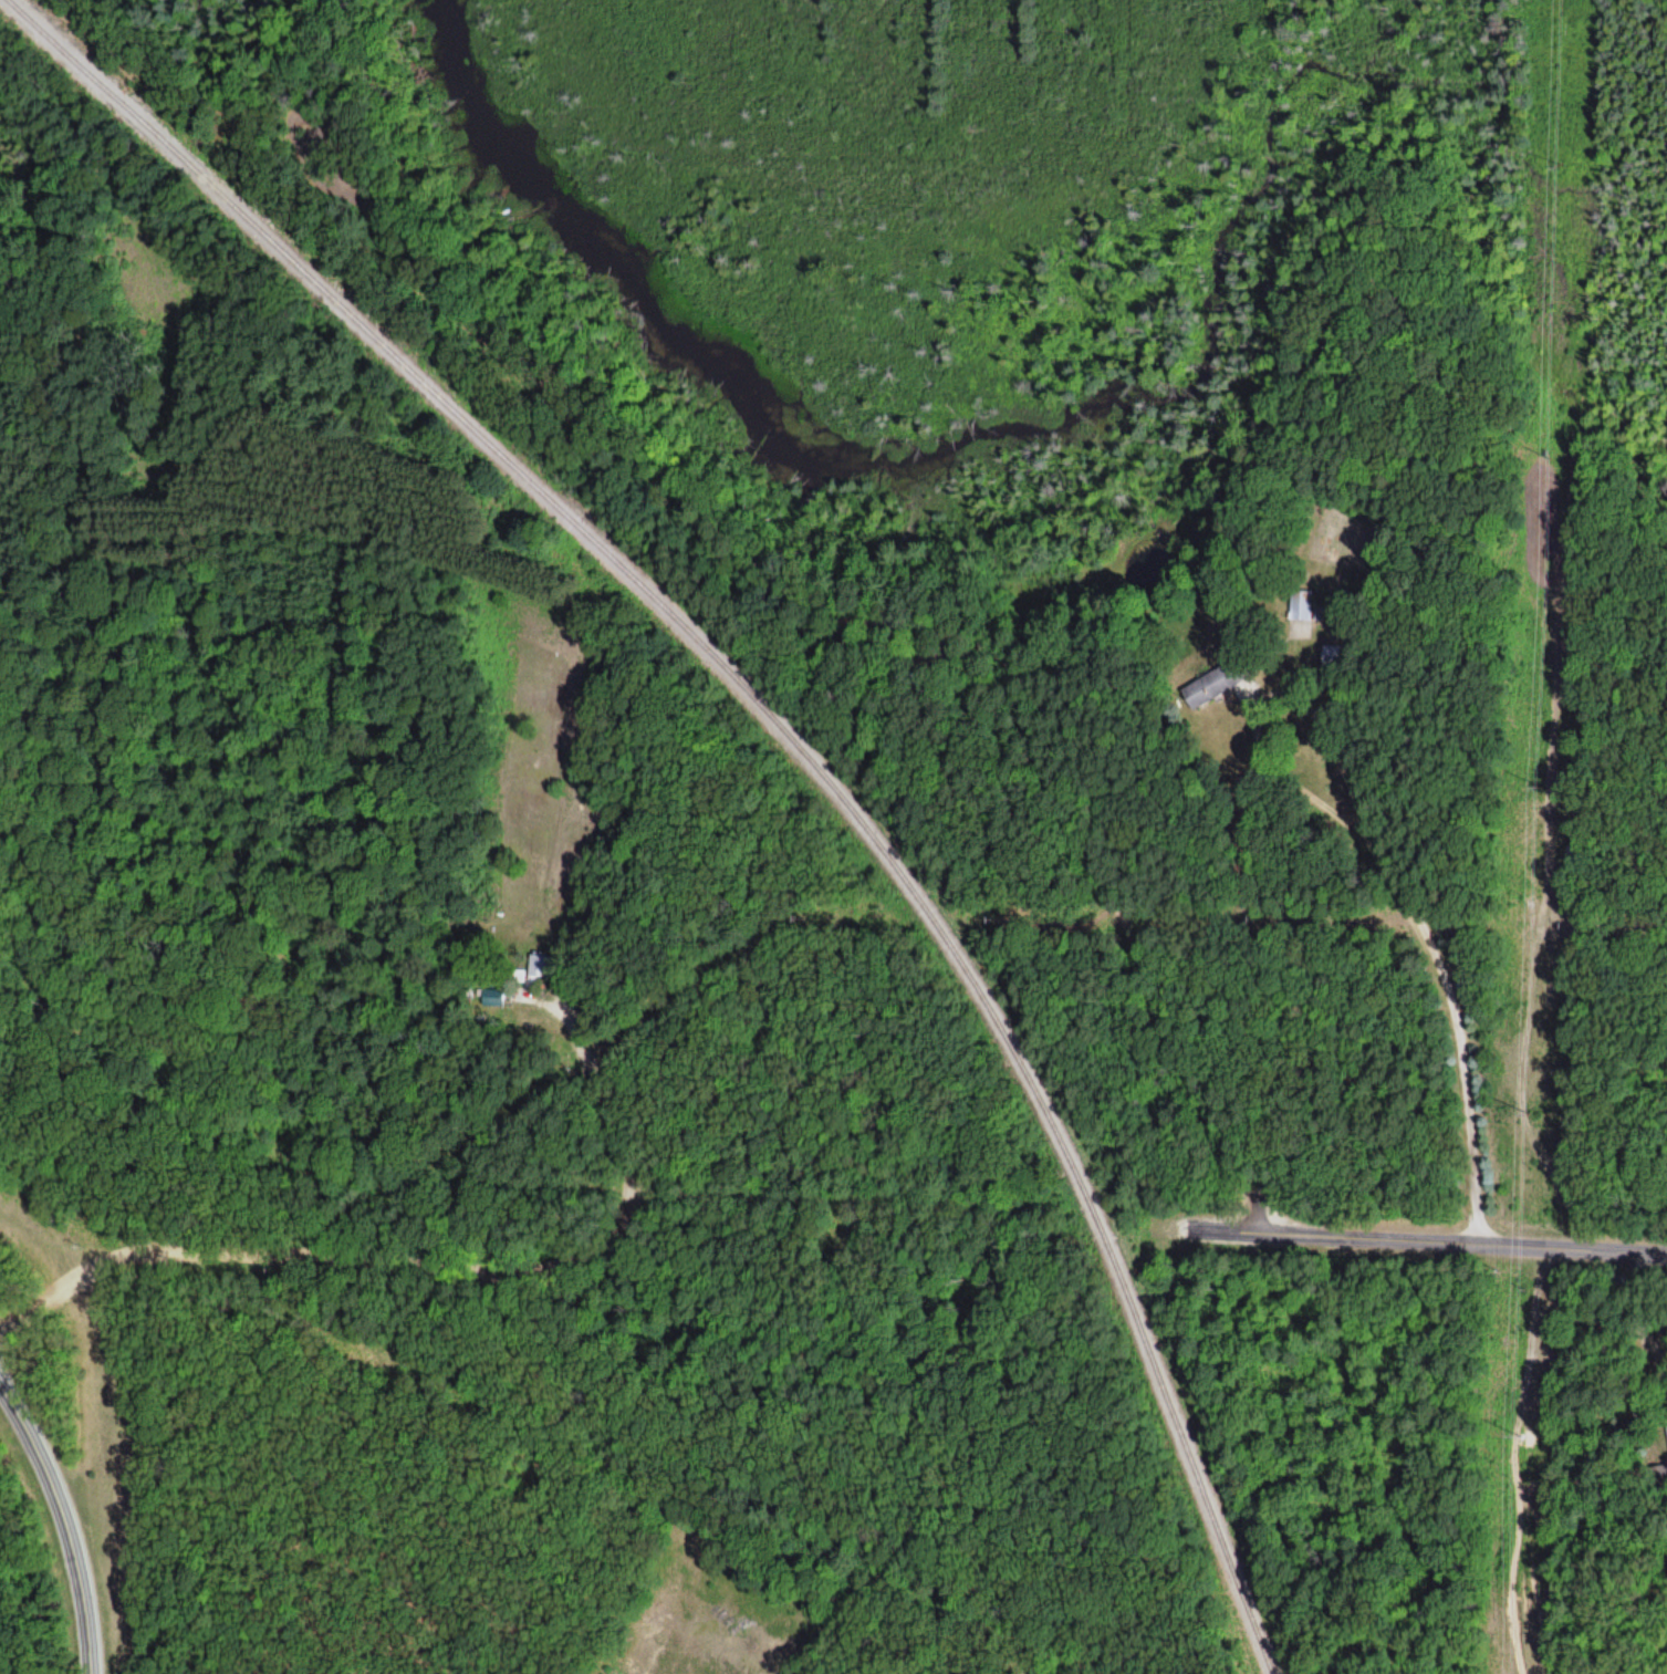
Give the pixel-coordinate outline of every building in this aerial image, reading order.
[(1285,584),(1284,614),(1305,616),(1307,586),(1285,584)] [(1319,641),(1317,663),(1342,663),(1343,642),(1319,641)] [(1177,683),(1190,705),(1247,670),(1233,648),(1177,683)] [(525,952),(523,976),(546,977),(548,953),(525,952)] [(479,976),(479,985),(490,985),(490,976),(479,976)] [(478,987),(478,1004),(500,1004),(500,987),(478,987)]
